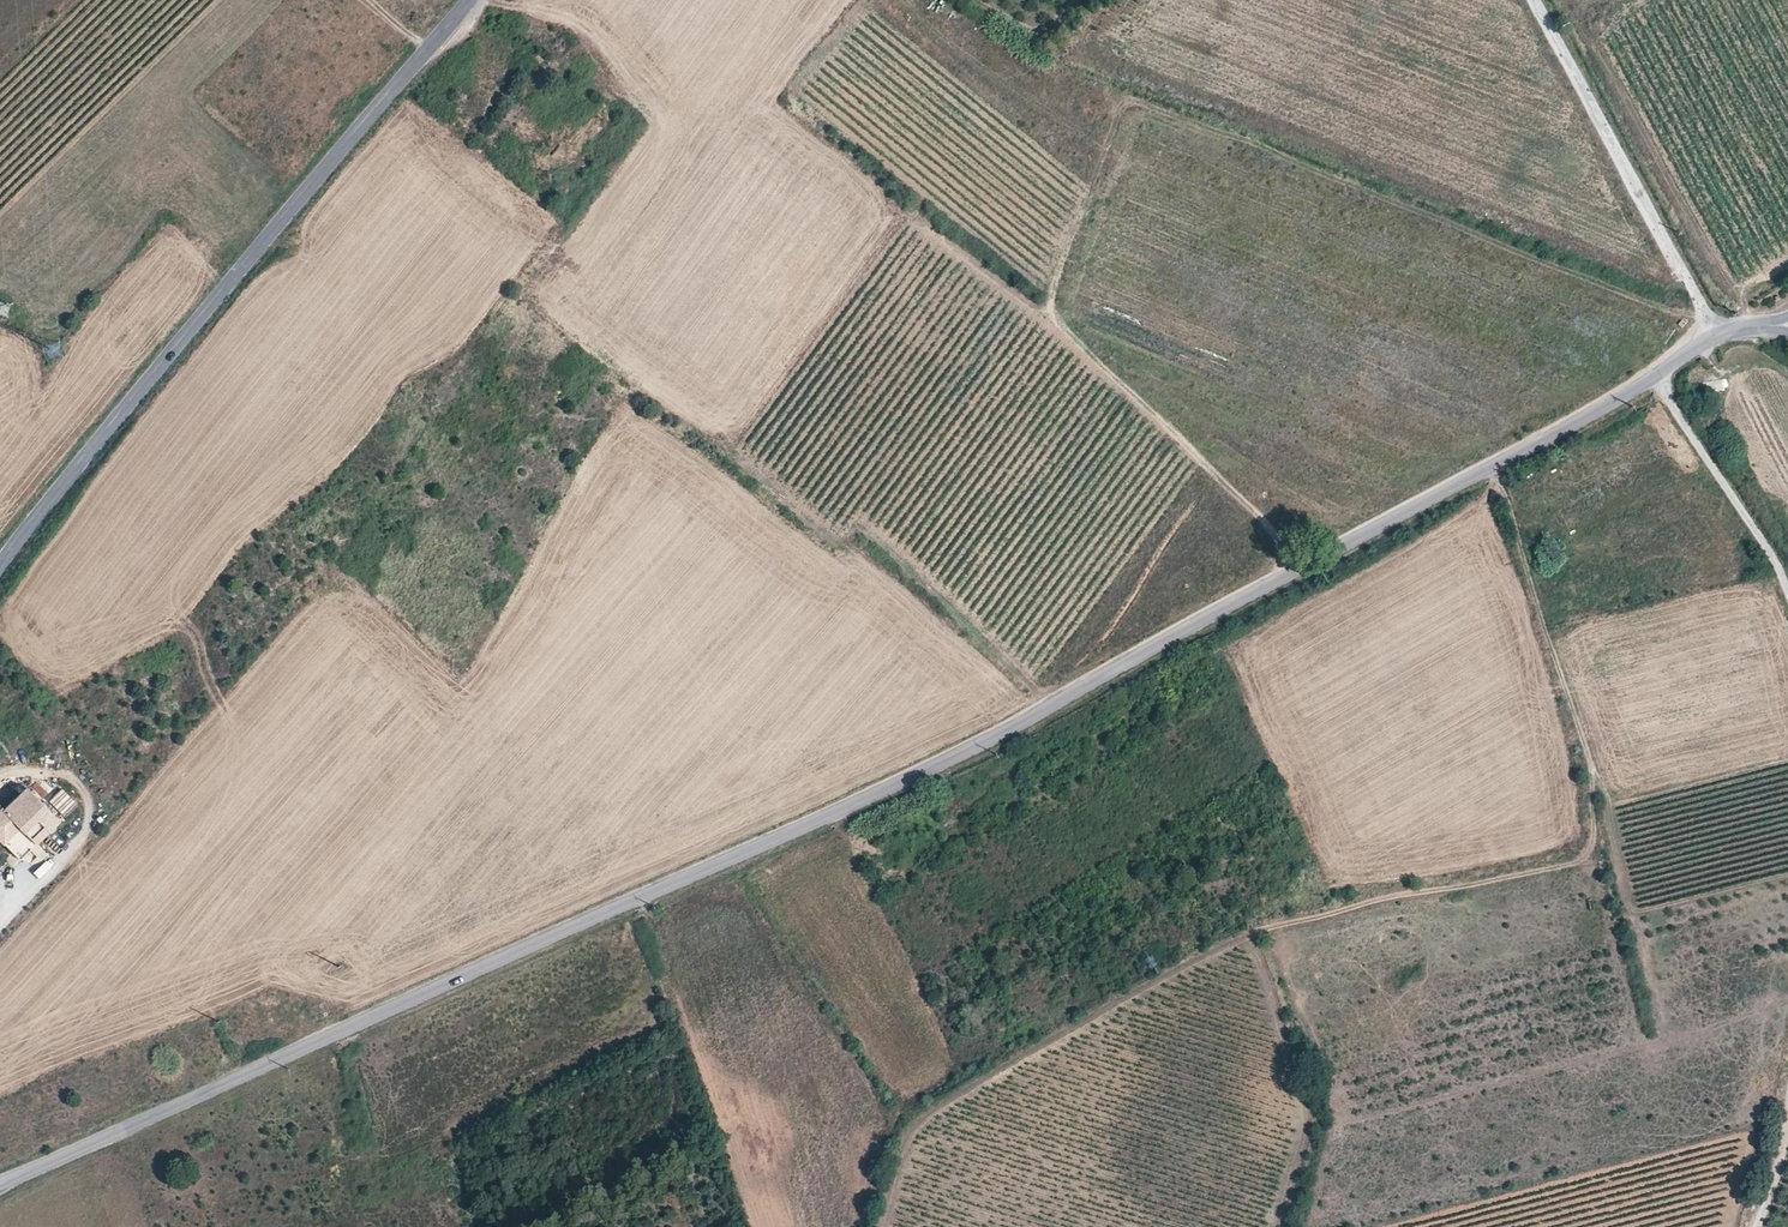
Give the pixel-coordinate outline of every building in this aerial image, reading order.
[(1711,393),(1725,391),(1723,382),(1709,385),(1711,393)] [(64,789),(49,802),(63,817),(78,804),(64,789)] [(0,818),(0,838),(23,863),(63,825),(31,792),(9,813),(7,811),(0,818)]
